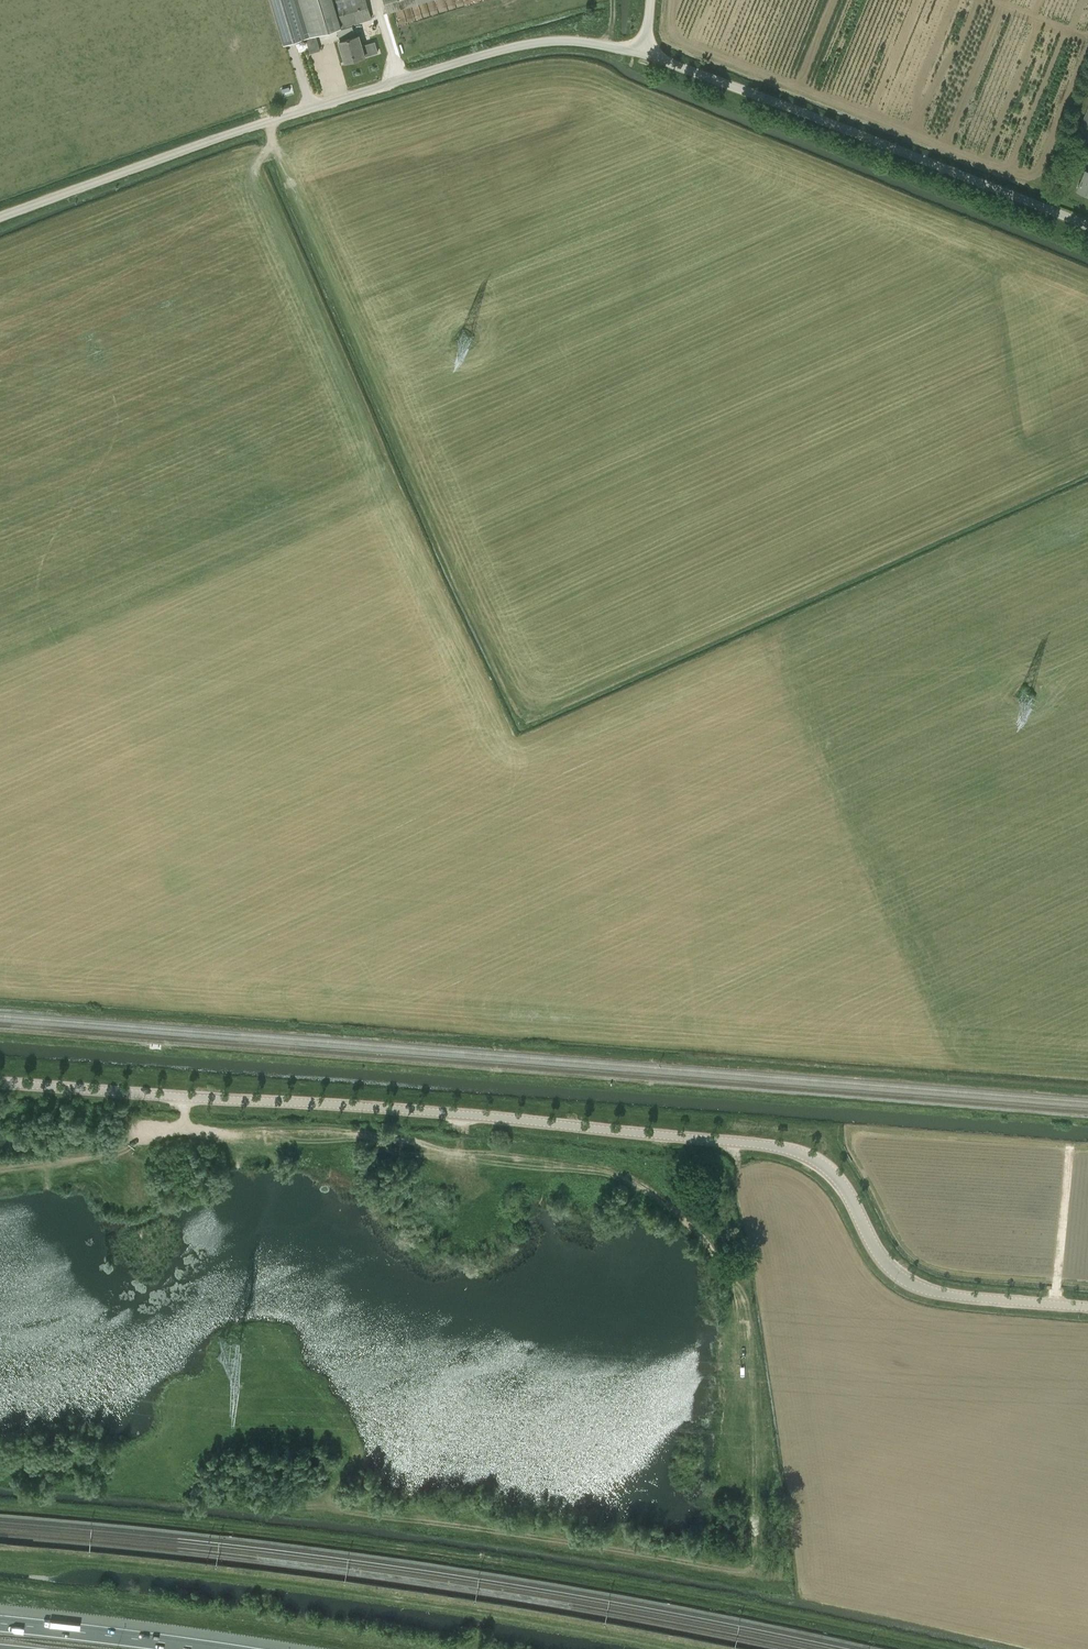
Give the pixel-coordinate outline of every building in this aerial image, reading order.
[(365,56),(378,52),(375,42),(362,46),(359,35),(355,36),(352,24),(372,18),(367,0),(271,0),(284,44),(305,38),(310,53),(321,49),(316,34),(336,28),(340,40),(340,41),(346,62),(365,56)] [(388,13),(431,0),(384,0),(388,13)] [(1077,136),(1087,140),(1087,109),(1077,136)] [(1085,170),(1077,190),(1087,195),(1087,171),(1085,170)]
